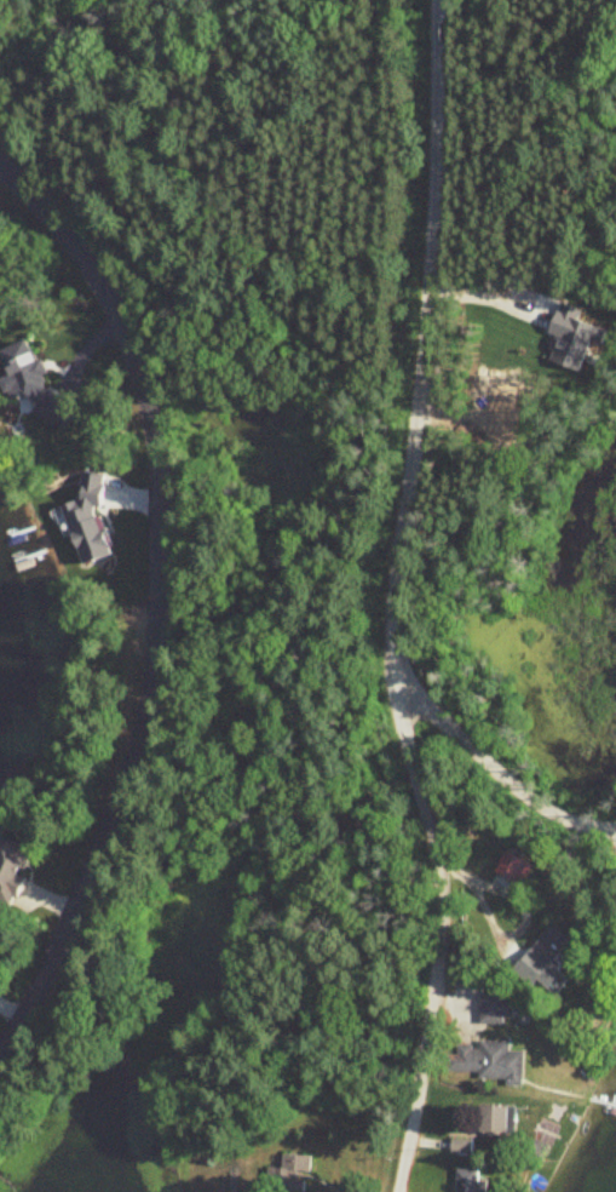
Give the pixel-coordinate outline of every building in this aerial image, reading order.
[(2,837),(0,842),(0,901),(13,908),(39,854),(2,837)] [(514,965),(528,984),(575,949),(561,930),(514,965)] [(481,997),(481,1025),(514,1025),(514,997),(481,997)] [(512,1045),(457,1044),(457,1057),(449,1057),(448,1074),(480,1075),(480,1083),(525,1084),(526,1054),(512,1053),(512,1045)] [(517,1136),(517,1109),(480,1109),(480,1136),(517,1136)] [(267,1191),(304,1191),(305,1174),(309,1174),(311,1157),(284,1154),(283,1169),(269,1168),(267,1191)] [(483,1182),(483,1172),(457,1172),(457,1191),(489,1191),(489,1182),(483,1182)]
